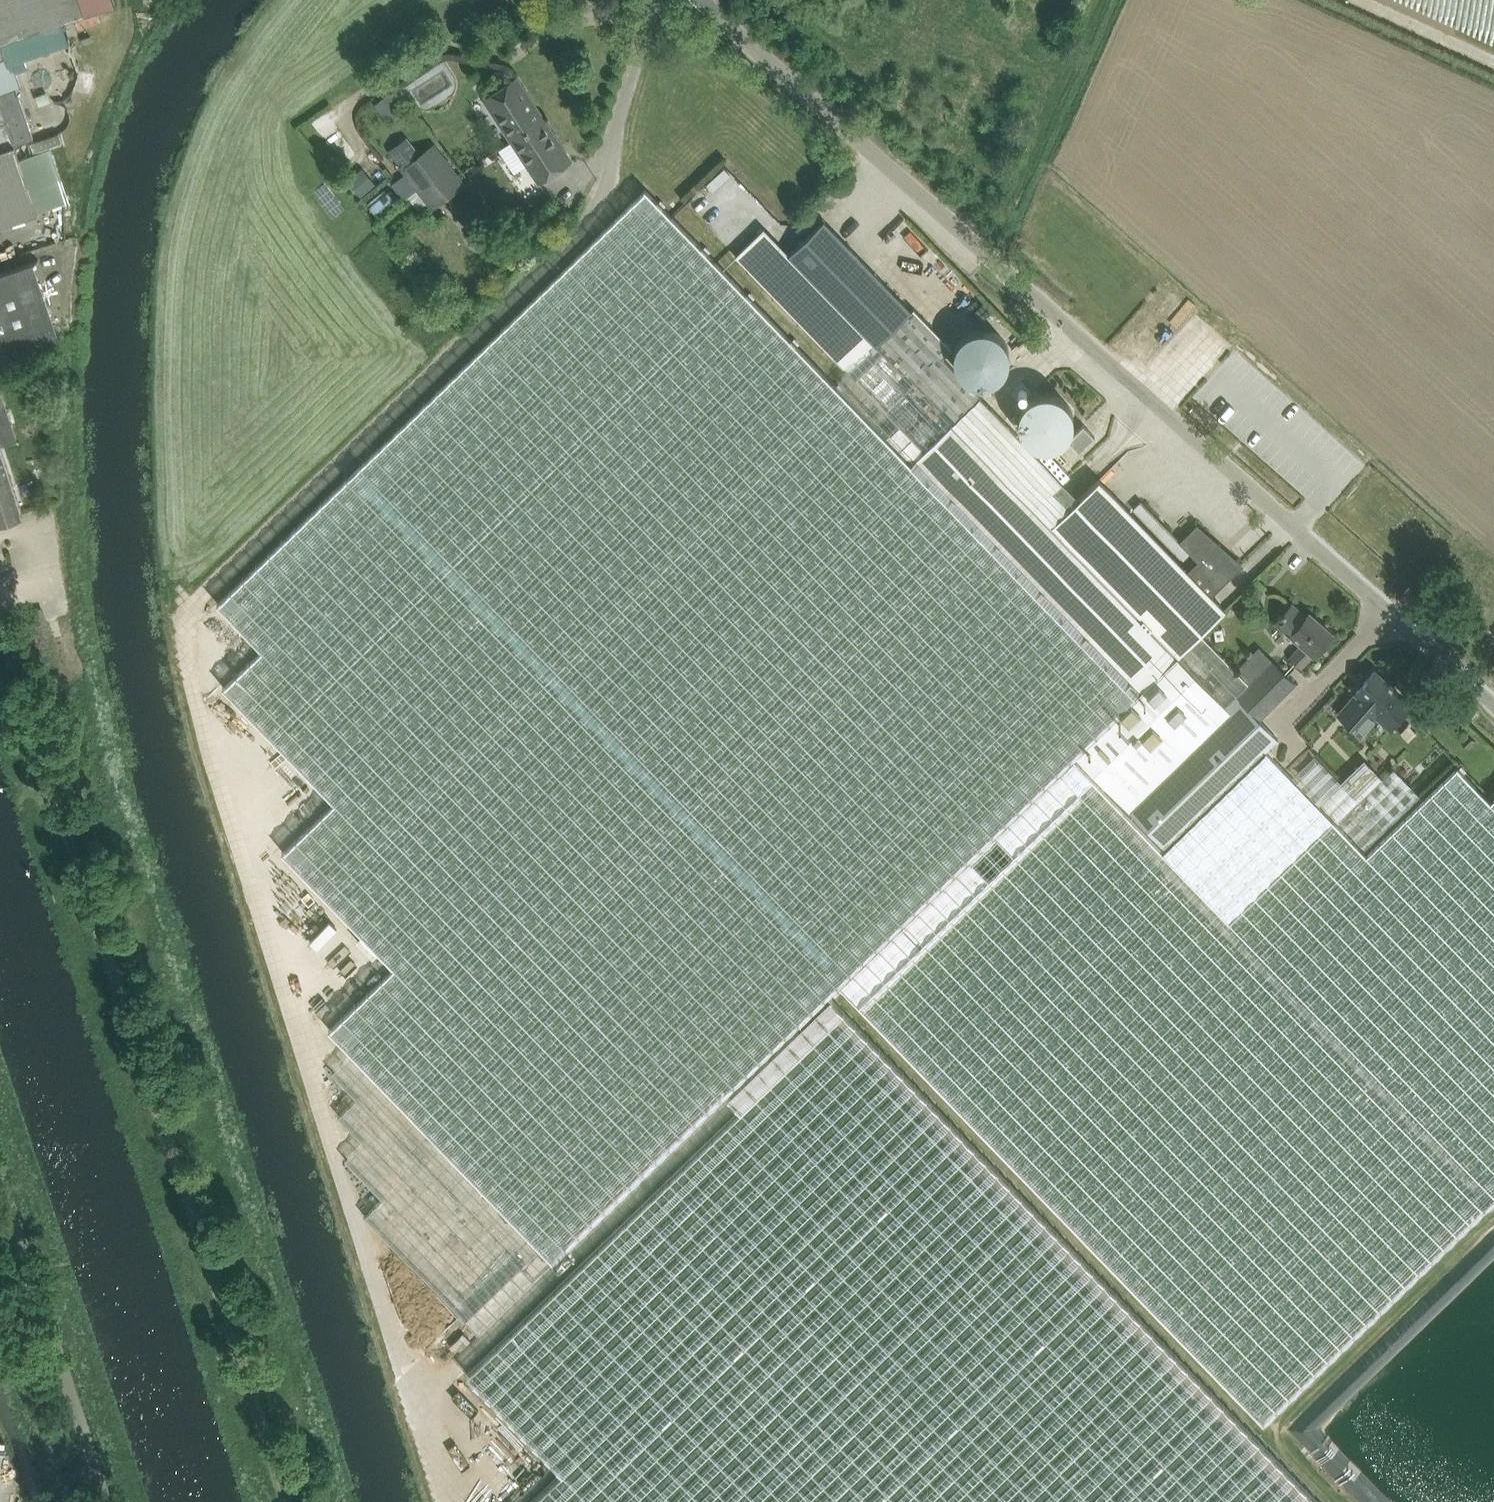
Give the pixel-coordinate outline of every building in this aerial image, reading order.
[(0,43),(12,39),(62,23),(88,14),(87,12),(84,0),(0,0),(0,43)] [(87,12),(114,2),(113,0),(84,0),(87,12)] [(62,23),(0,43),(5,56),(10,54),(17,74),(28,70),(25,61),(70,46),(62,23)] [(0,58),(0,95),(8,117),(16,143),(33,137),(16,86),(20,84),(17,74),(14,66),(10,54),(5,56),(0,58)] [(484,97),(511,139),(543,117),(516,76),(484,97)] [(396,88),(374,103),(386,119),(400,109),(391,98),(396,94),(399,99),(402,96),(396,88)] [(16,143),(8,117),(0,95),(0,148),(16,143)] [(571,159),(543,117),(511,139),(539,180),(571,159)] [(407,136),(389,150),(402,167),(417,187),(448,164),(433,144),(420,154),(407,136)] [(0,148),(0,226),(40,213),(39,210),(21,156),(16,143),(0,148)] [(448,164),(417,187),(433,207),(463,184),(448,164)] [(363,169),(350,179),(362,194),(375,183),(363,169)] [(648,188),(218,604),(260,649),(224,684),(335,799),(283,850),(301,868),(362,933),(356,938),(373,956),(379,951),(393,965),(923,461),(984,400),(980,396),(942,356),(952,347),(913,307),(910,310),(823,220),(790,253),(780,262),(755,236),(736,254),(792,312),(846,368),(832,380),(648,188)] [(58,291),(55,283),(40,287),(31,262),(39,259),(39,258),(0,271),(0,310),(58,291)] [(58,291),(0,310),(0,355),(56,336),(51,320),(50,316),(63,311),(58,291)] [(58,318),(51,320),(56,336),(63,333),(58,318)] [(23,512),(1,443),(18,438),(3,392),(0,393),(0,520),(23,512)] [(326,1031),(341,1046),(349,1054),(331,1072),(336,1077),(356,1098),(338,1115),(343,1121),(363,1141),(344,1158),(350,1164),(382,1198),(364,1215),(369,1221),(479,1332),(732,1087),(748,1103),(466,1370),(554,1463),(561,1470),(527,1501),(1319,1501),(827,994),(839,983),(1264,1422),(1267,1419),(1493,1200),(1493,797),(1490,800),(1457,766),(1366,853),(1364,850),(1421,795),(1394,766),(1382,778),(1365,759),(1342,781),(1321,802),(1338,820),(1336,822),(1265,749),(1277,737),(1259,719),(1295,684),(1260,647),(1237,670),(1202,633),(1226,609),(1212,595),(1242,565),(1229,552),(1226,555),(1197,525),(1181,541),(1141,500),(1130,511),(1099,479),(1080,498),(1071,506),(1054,489),(1063,481),(984,400),(923,461),(393,965),(387,971),(332,1026),(326,1031)] [(1086,425),(1070,441),(1082,453),(1098,437),(1086,425)] [(1291,603),(1274,620),(1301,643),(1290,656),(1300,665),(1312,652),(1313,653),(1331,632),(1308,612),(1305,615),(1291,603)] [(42,607),(33,610),(36,621),(46,618),(42,607)] [(1374,670),(1354,693),(1371,708),(1359,722),(1380,740),(1392,727),(1395,729),(1416,706),(1395,687),(1394,688),(1374,670)] [(1473,737),(1465,745),(1470,749),(1477,741),(1473,737)]
